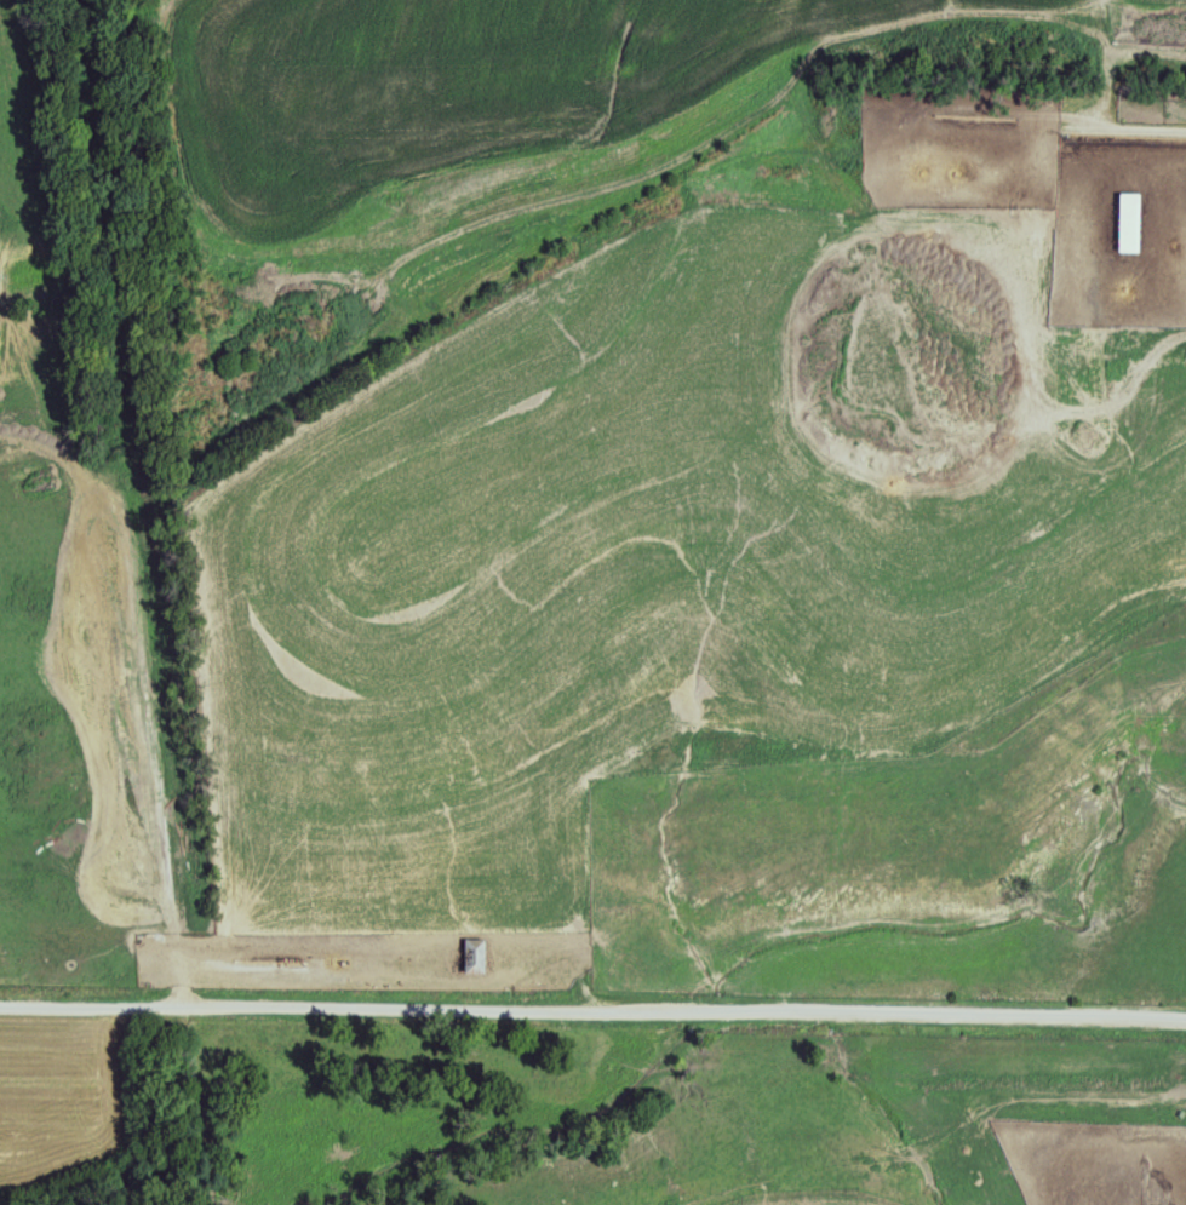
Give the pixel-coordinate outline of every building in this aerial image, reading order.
[(1123,254),(1145,254),(1145,194),(1123,194),(1123,254)] [(467,976),(489,976),(489,940),(467,940),(467,976)]
